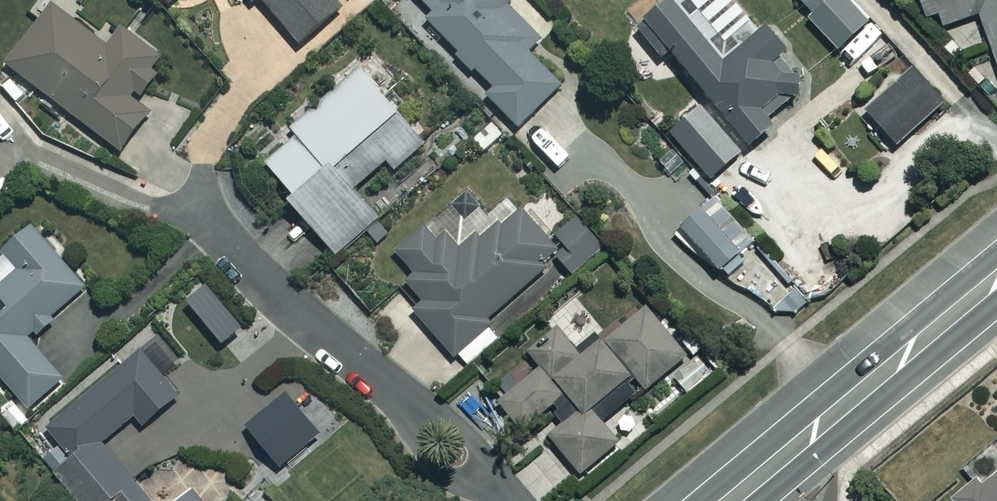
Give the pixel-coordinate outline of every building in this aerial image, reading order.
[(293,43),(339,5),(334,0),(257,0),(293,43)] [(541,0),(420,0),(432,13),(425,19),(491,88),(485,94),(515,127),(560,85),(527,49),(559,19),(541,0)] [(746,146),(769,127),(763,120),(807,84),(760,29),(720,62),(668,0),(666,0),(633,27),(659,58),(667,52),(746,146)] [(865,19),(847,0),(796,0),(795,1),(810,15),(806,19),(835,49),(865,19)] [(924,18),(936,14),(941,27),(977,14),(996,69),(996,0),(918,0),(924,18)] [(153,67),(162,56),(122,24),(105,47),(51,1),(1,63),(118,156),(150,115),(135,104),(160,73),(153,67)] [(909,66),(861,108),(893,146),(942,105),(909,66)] [(288,191),(279,199),(333,257),(363,230),(374,242),(387,230),(352,192),(385,162),(393,170),(424,142),(358,70),(291,132),(293,135),(262,163),(288,191)] [(740,151),(700,105),(669,131),(708,178),(740,151)] [(756,237),(708,194),(674,232),(723,275),(756,237)] [(462,254),(433,219),(394,252),(412,274),(404,281),(423,303),(412,312),(450,358),(489,326),(484,320),(557,259),(571,276),(602,250),(572,215),(544,238),(519,207),(462,254)] [(56,320),(51,313),(81,289),(31,227),(0,252),(0,256),(14,273),(0,285),(0,380),(24,409),(62,378),(32,340),(56,320)] [(600,340),(642,394),(686,359),(645,305),(600,340)] [(642,394),(600,340),(579,356),(558,330),(527,354),(539,368),(497,401),(519,430),(546,408),(561,427),(549,437),(578,474),(615,444),(601,427),(642,394)] [(101,442),(133,416),(140,425),(175,398),(139,352),(42,427),(37,420),(21,432),(75,500),(147,500),(101,442)] [(322,436),(286,393),(245,427),(281,470),(322,436)] [(992,448),(965,470),(975,483),(953,500),(996,500),(996,454),(992,448)] [(190,491),(177,500),(198,500),(190,491)]
